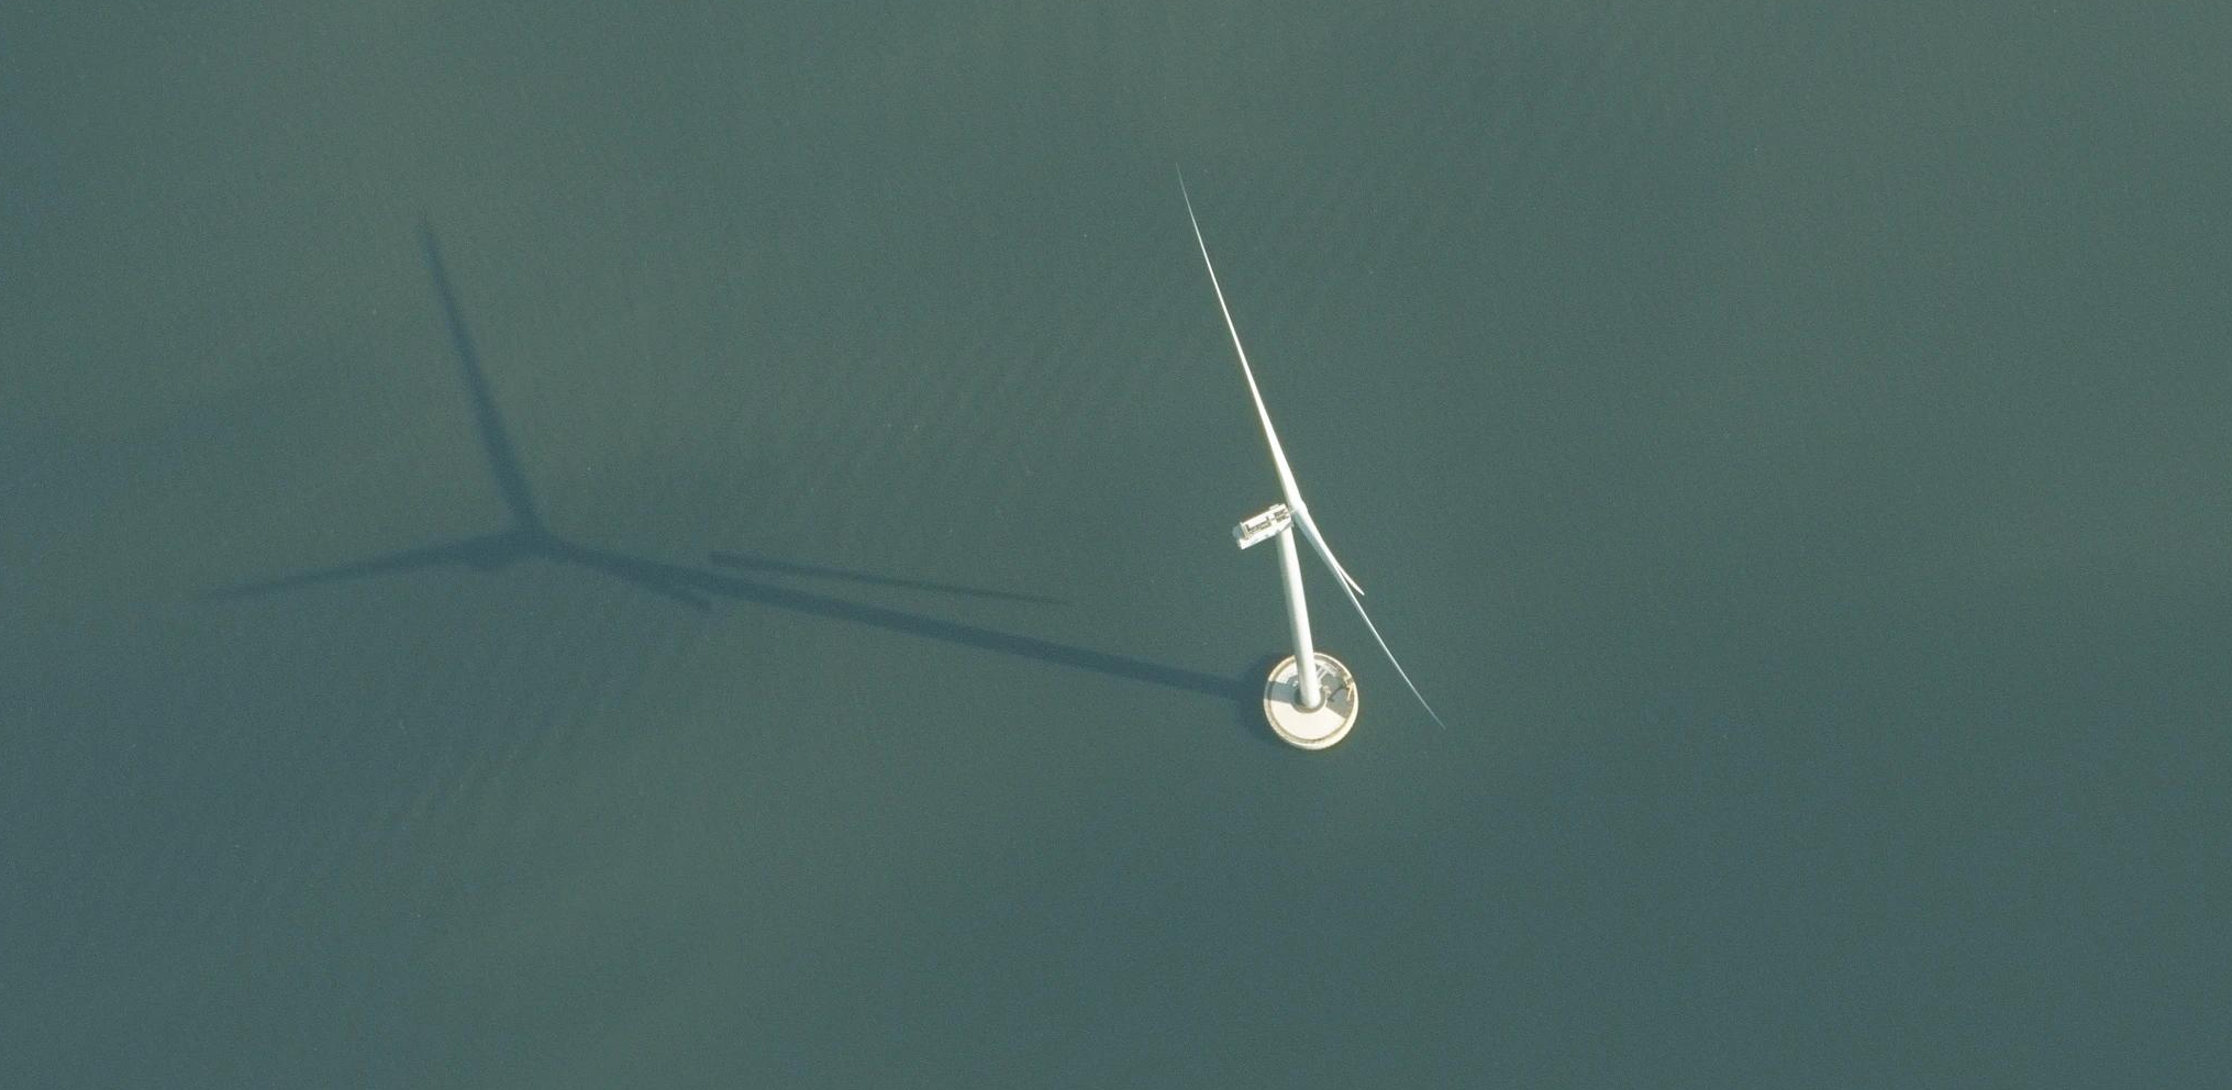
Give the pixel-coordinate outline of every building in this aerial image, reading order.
[(1311,706),(1313,705),(1315,704),(1316,703),(1317,702),(1318,700),(1318,698),(1318,697),(1318,695),(1318,693),(1317,692),(1316,690),(1315,689),(1313,688),(1311,688),(1310,687),(1308,687),(1306,688),(1305,688),(1303,689),(1302,690),(1301,692),(1300,693),(1300,695),(1299,697),(1300,698),(1300,700),(1301,702),(1302,703),(1303,704),(1305,705),(1306,706),(1308,706),(1310,706),(1311,706)]
